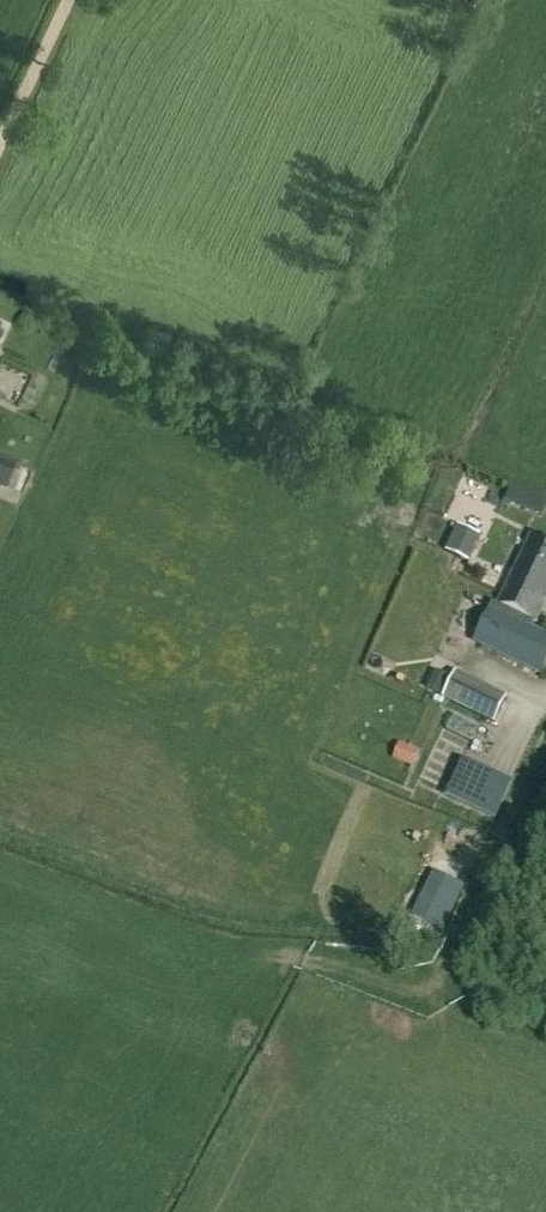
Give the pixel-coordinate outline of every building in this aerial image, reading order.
[(9,489),(20,464),(0,455),(0,485),(9,489)] [(511,486),(504,503),(542,518),(545,508),(545,500),(511,486)] [(445,553),(468,564),(481,536),(458,525),(445,553)] [(530,536),(497,606),(535,624),(545,601),(545,544),(530,536)] [(477,645),(539,675),(545,661),(545,635),(494,610),(477,645)] [(507,696),(455,671),(442,699),(494,724),(507,696)]
